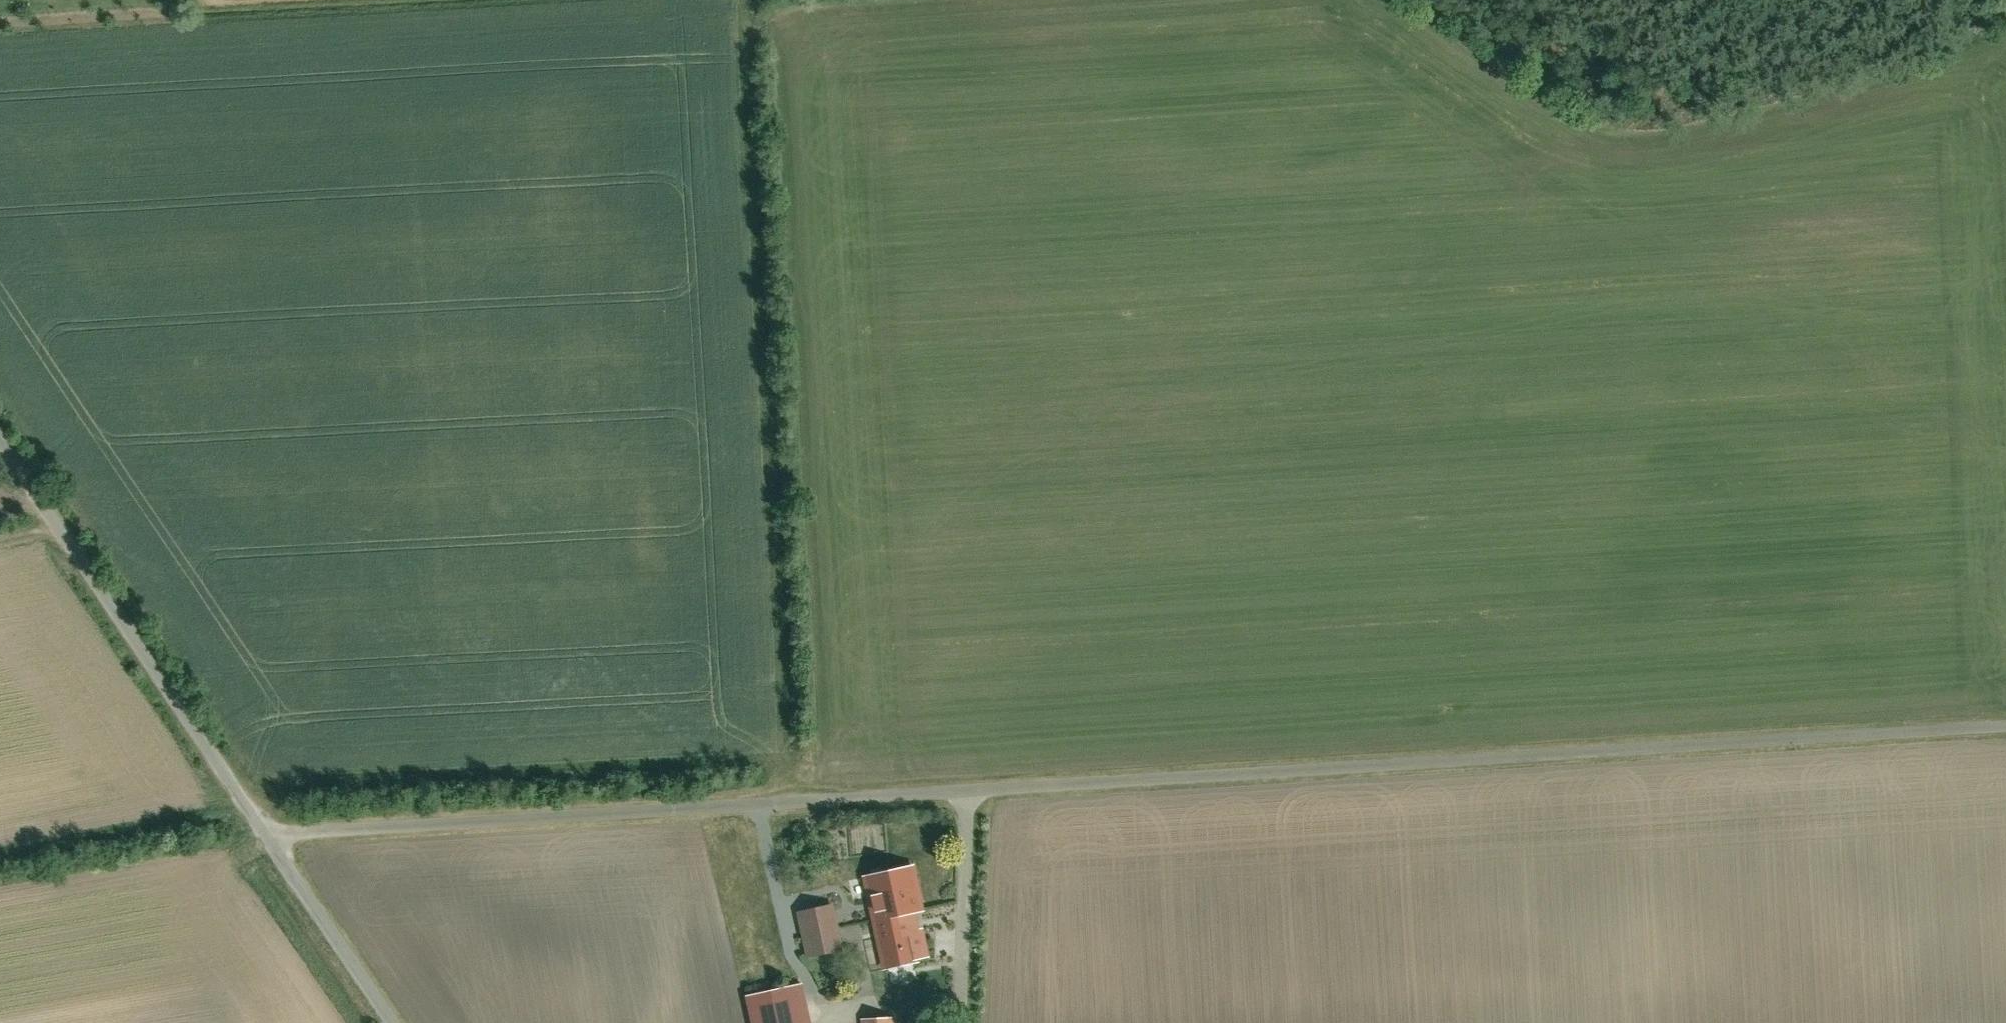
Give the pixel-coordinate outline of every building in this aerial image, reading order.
[(916,864),(865,875),(885,967),(918,959),(917,954),(929,951),(919,908),(925,907),(916,864)] [(834,903),(799,911),(808,952),(843,945),(834,903)] [(749,993),(756,1022),(810,1022),(800,981),(749,993)] [(864,1022),(895,1022),(894,1014),(864,1017),(864,1022)]
